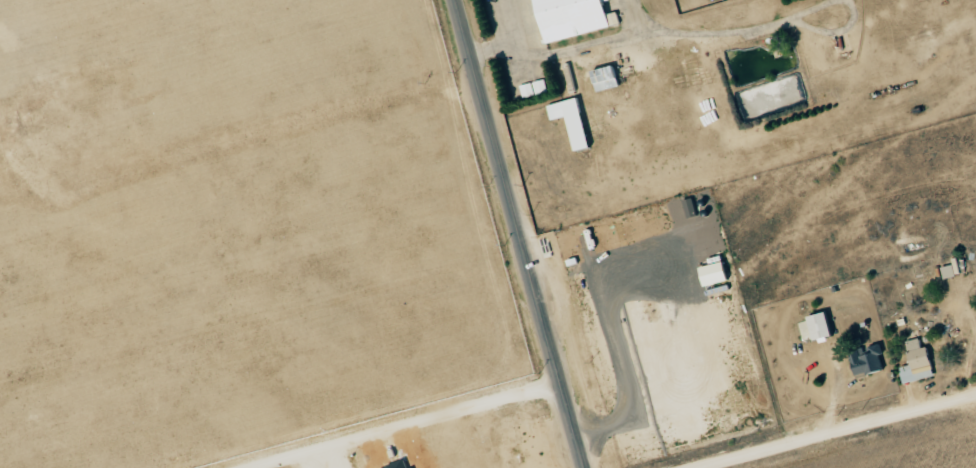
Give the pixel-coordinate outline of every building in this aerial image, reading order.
[(548,41),(622,26),(619,12),(611,14),(609,1),(612,0),(540,0),(548,41)] [(600,92),(623,86),(618,65),(595,71),(600,92)] [(578,151),(595,146),(582,97),(550,105),(554,120),(569,116),(578,151)] [(703,267),(708,286),(732,280),(728,262),(703,267)] [(813,316),(817,340),(836,337),(832,312),(813,316)] [(937,376),(930,347),(924,348),(922,338),(909,341),(914,364),(902,367),(905,383),(937,376)]
